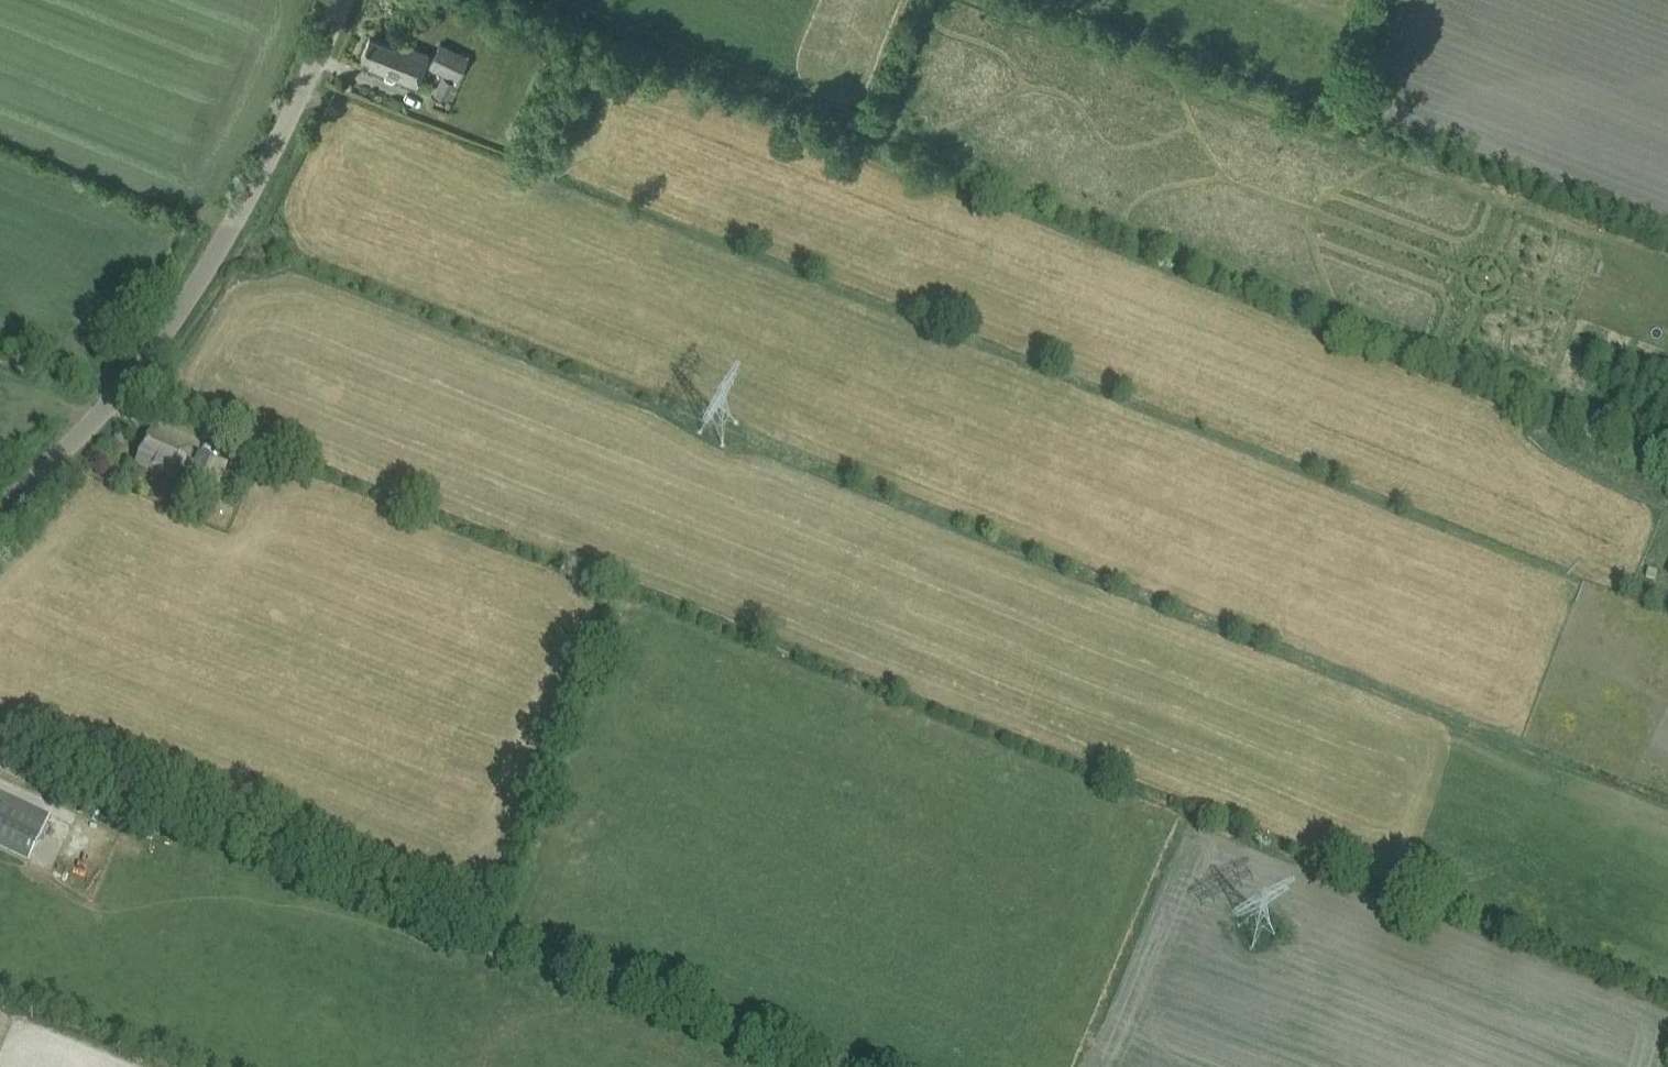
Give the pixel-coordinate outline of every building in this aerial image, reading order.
[(370,35),(361,56),(372,60),(369,66),(416,85),(429,53),(395,40),(393,45),(370,35)] [(443,74),(455,80),(457,81),(468,55),(440,42),(429,68),(443,74)] [(442,77),(442,76),(433,93),(445,99),(455,80),(443,74),(442,77)] [(190,477),(186,487),(213,497),(226,464),(199,453),(194,466),(185,462),(190,451),(149,433),(137,462),(178,479),(181,473),(190,477)] [(29,862),(50,817),(0,793),(0,848),(29,862)]
